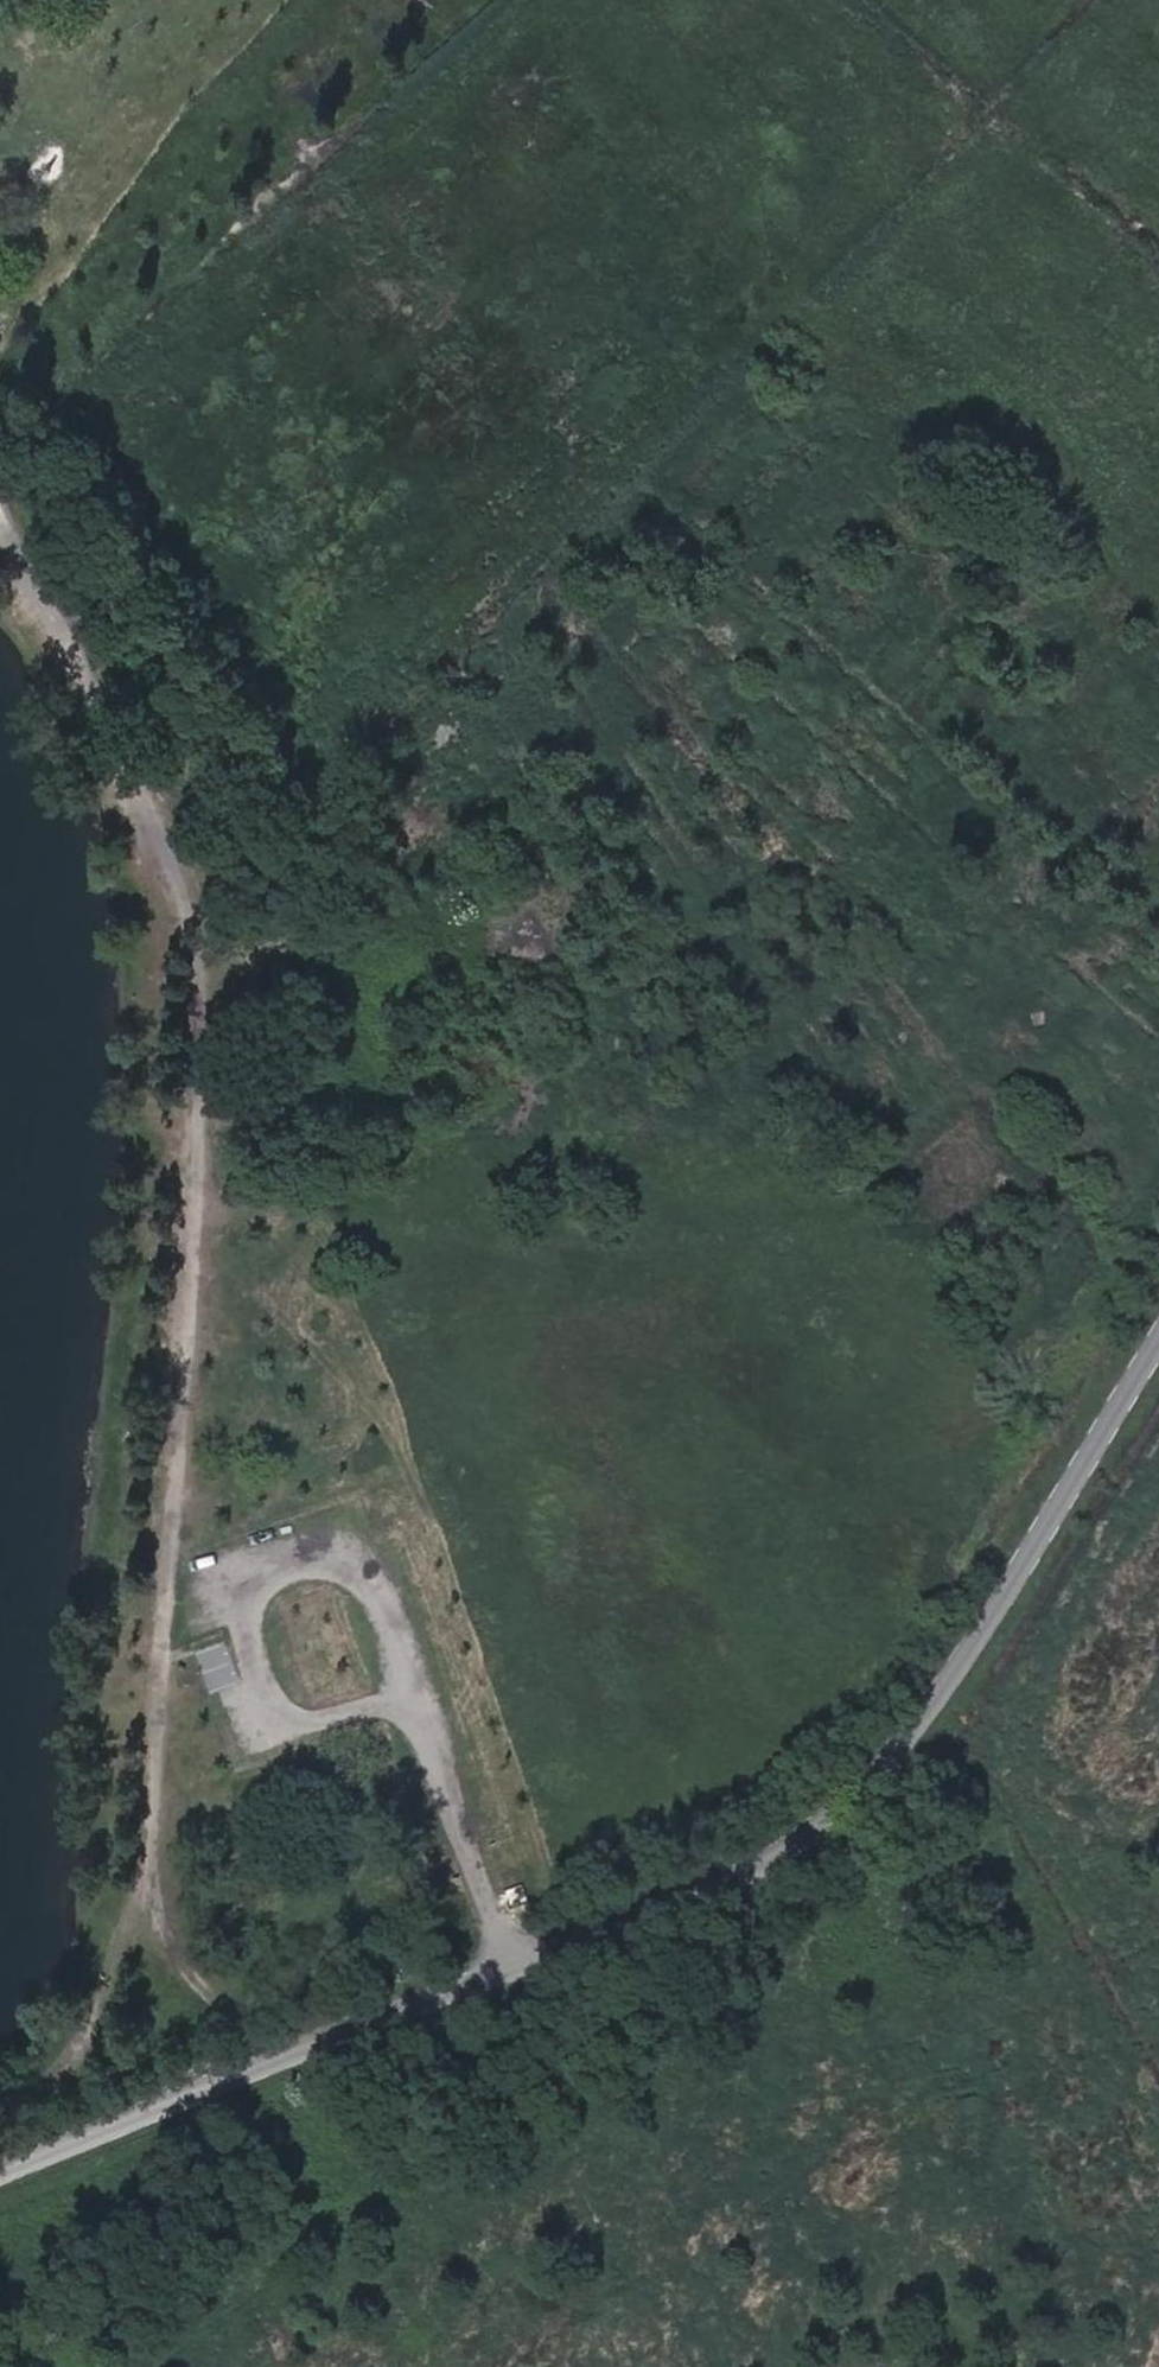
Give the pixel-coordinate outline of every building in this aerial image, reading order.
[(210,1688),(240,1680),(229,1641),(199,1649),(210,1688)]
